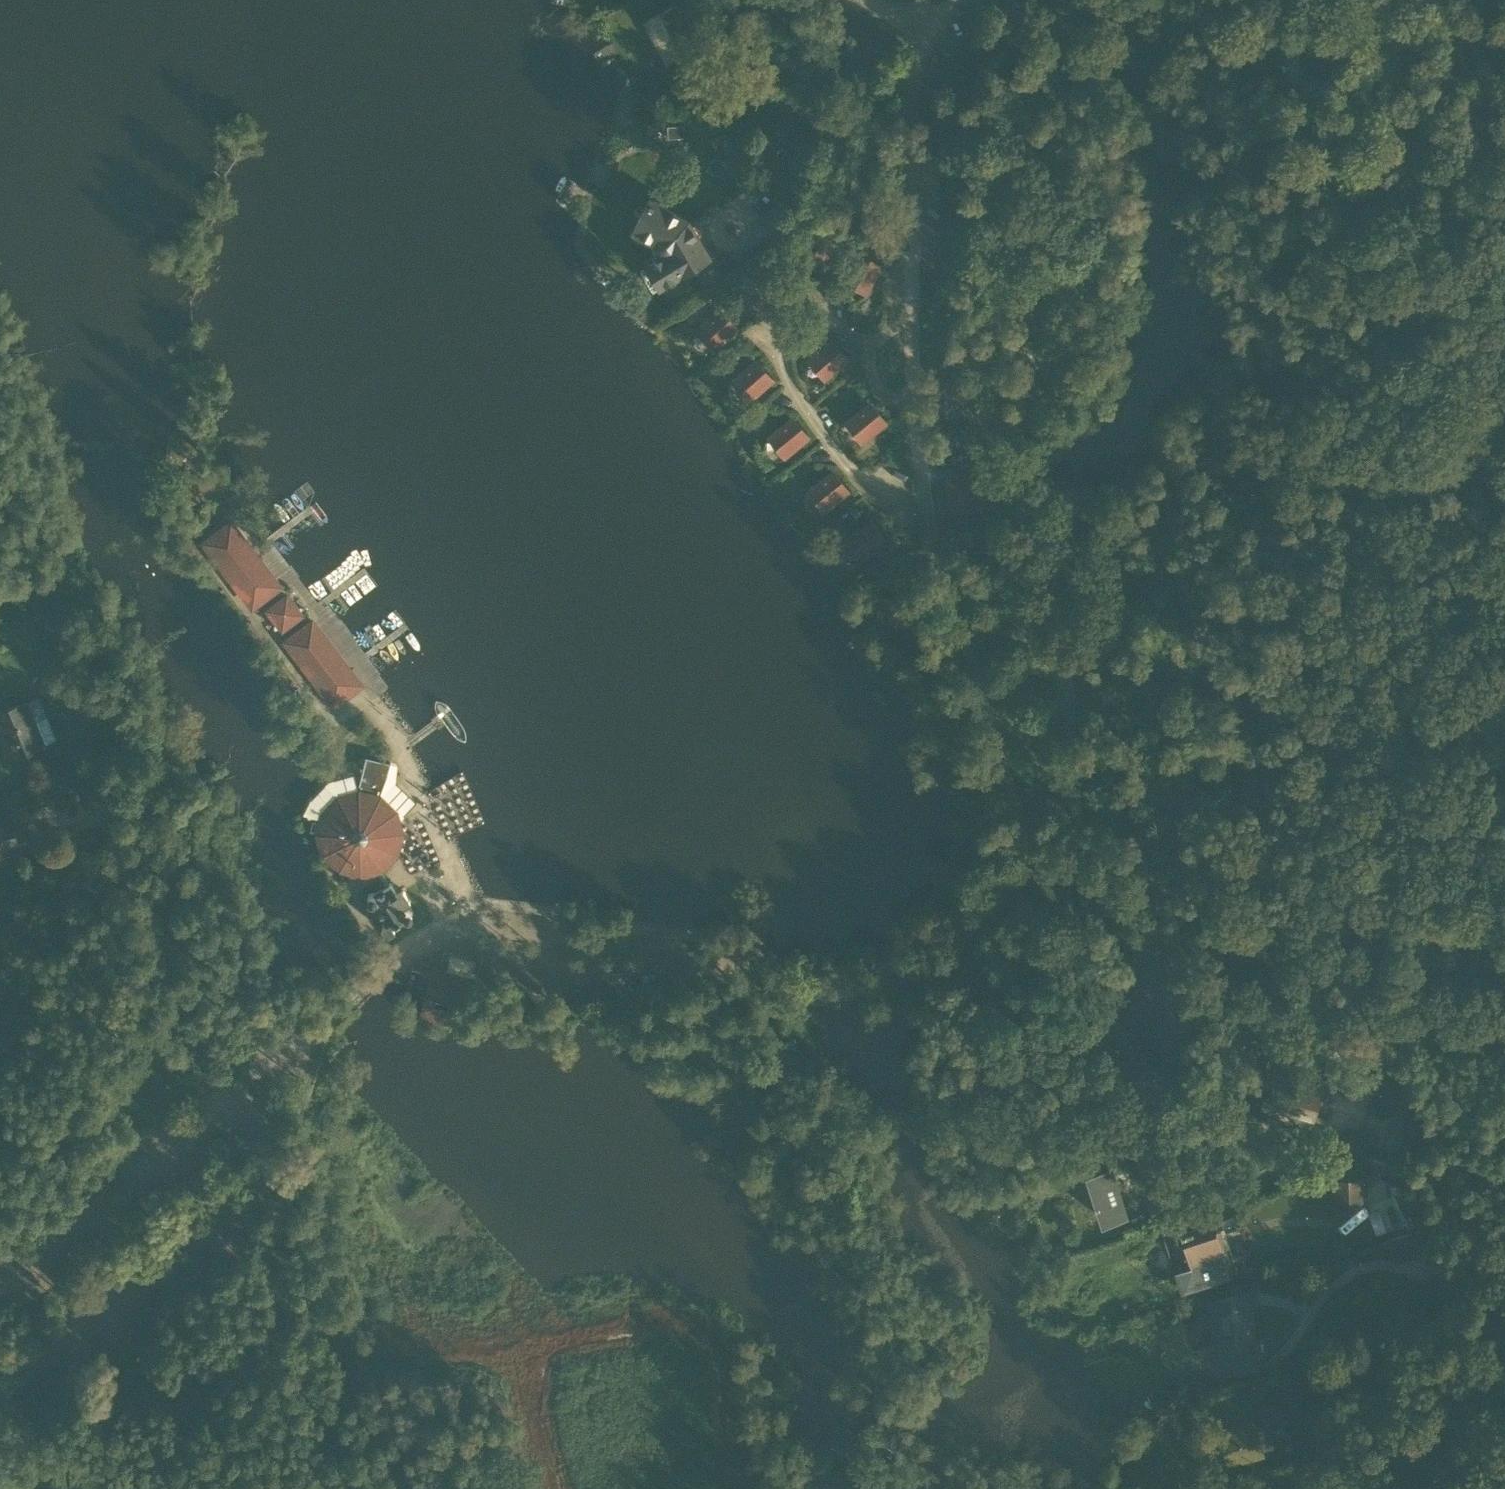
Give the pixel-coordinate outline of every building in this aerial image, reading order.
[(708,253),(698,235),(689,221),(687,217),(650,197),(634,225),(635,226),(655,238),(656,242),(657,245),(661,249),(668,250),(655,258),(648,262),(660,282),(708,253)] [(695,220),(689,221),(698,235),(701,229),(699,223),(695,220)] [(651,243),(656,242),(655,238),(635,226),(632,232),(651,243)] [(668,250),(661,249),(653,253),(655,258),(668,250)] [(845,277),(865,288),(879,261),(859,250),(845,277)] [(652,286),(660,282),(648,262),(640,266),(652,286)] [(698,326),(713,343),(735,322),(720,306),(698,326)] [(809,356),(824,373),(847,353),(832,336),(809,356)] [(734,377),(748,394),(771,374),(756,357),(734,377)] [(185,369),(186,377),(204,375),(204,367),(185,369)] [(846,418),(860,436),(884,417),(870,400),(846,418)] [(770,433),(784,451),(807,431),(793,414),(770,433)] [(172,446),(178,454),(189,446),(183,438),(172,446)] [(809,487),(823,504),(847,486),(833,468),(809,487)] [(204,542),(253,606),(279,586),(231,521),(204,542)] [(268,609),(282,627),(301,613),(287,595),(268,609)] [(286,640),(334,704),(361,684),(312,620),(286,640)] [(25,701),(33,720),(48,714),(40,695),(25,701)] [(12,756),(42,743),(33,720),(25,701),(0,711),(0,727),(12,756)] [(58,737),(48,714),(33,720),(42,743),(58,737)] [(360,874),(361,874),(381,868),(382,868),(396,853),(397,852),(402,832),(402,831),(396,811),(396,810),(380,795),(381,790),(383,790),(390,762),(366,756),(359,784),(361,785),(360,790),(359,790),(339,796),(338,796),(323,811),(323,812),(318,832),(318,833),(324,853),(324,854),(339,869),(340,869),(360,874)] [(411,868),(436,862),(425,815),(400,821),(411,868)] [(27,844),(23,830),(12,834),(8,819),(0,821),(0,853),(27,844)] [(406,920),(404,917),(406,917),(408,918),(409,917),(411,916),(412,914),(412,912),(411,911),(409,909),(407,909),(406,910),(403,905),(410,900),(404,890),(397,894),(390,882),(384,886),(385,889),(375,895),(375,894),(372,893),(368,895),(368,898),(369,901),(373,902),(374,904),(375,903),(386,922),(382,924),(387,932),(406,920)] [(1288,1076),(1286,1087),(1297,1090),(1300,1079),(1288,1076)] [(1280,1109),(1314,1118),(1322,1085),(1300,1079),(1297,1090),(1286,1087),(1280,1109)] [(1109,1169),(1089,1175),(1103,1219),(1123,1213),(1109,1169)] [(1360,1200),(1360,1177),(1336,1178),(1337,1218),(1360,1200)] [(1179,1268),(1185,1286),(1229,1272),(1221,1247),(1224,1246),(1219,1229),(1215,1230),(1212,1220),(1178,1231),(1180,1234),(1182,1233),(1192,1265),(1179,1268)] [(1180,1234),(1178,1231),(1160,1228),(1175,1271),(1178,1270),(1184,1287),(1185,1286),(1179,1268),(1192,1265),(1182,1233),(1180,1234)] [(1389,1245),(1398,1270),(1418,1263),(1410,1239),(1389,1245)] [(1225,1442),(1229,1459),(1261,1449),(1260,1445),(1266,1443),(1260,1423),(1230,1432),(1233,1440),(1225,1442)] [(1219,1461),(1229,1459),(1225,1442),(1214,1445),(1219,1461)]
